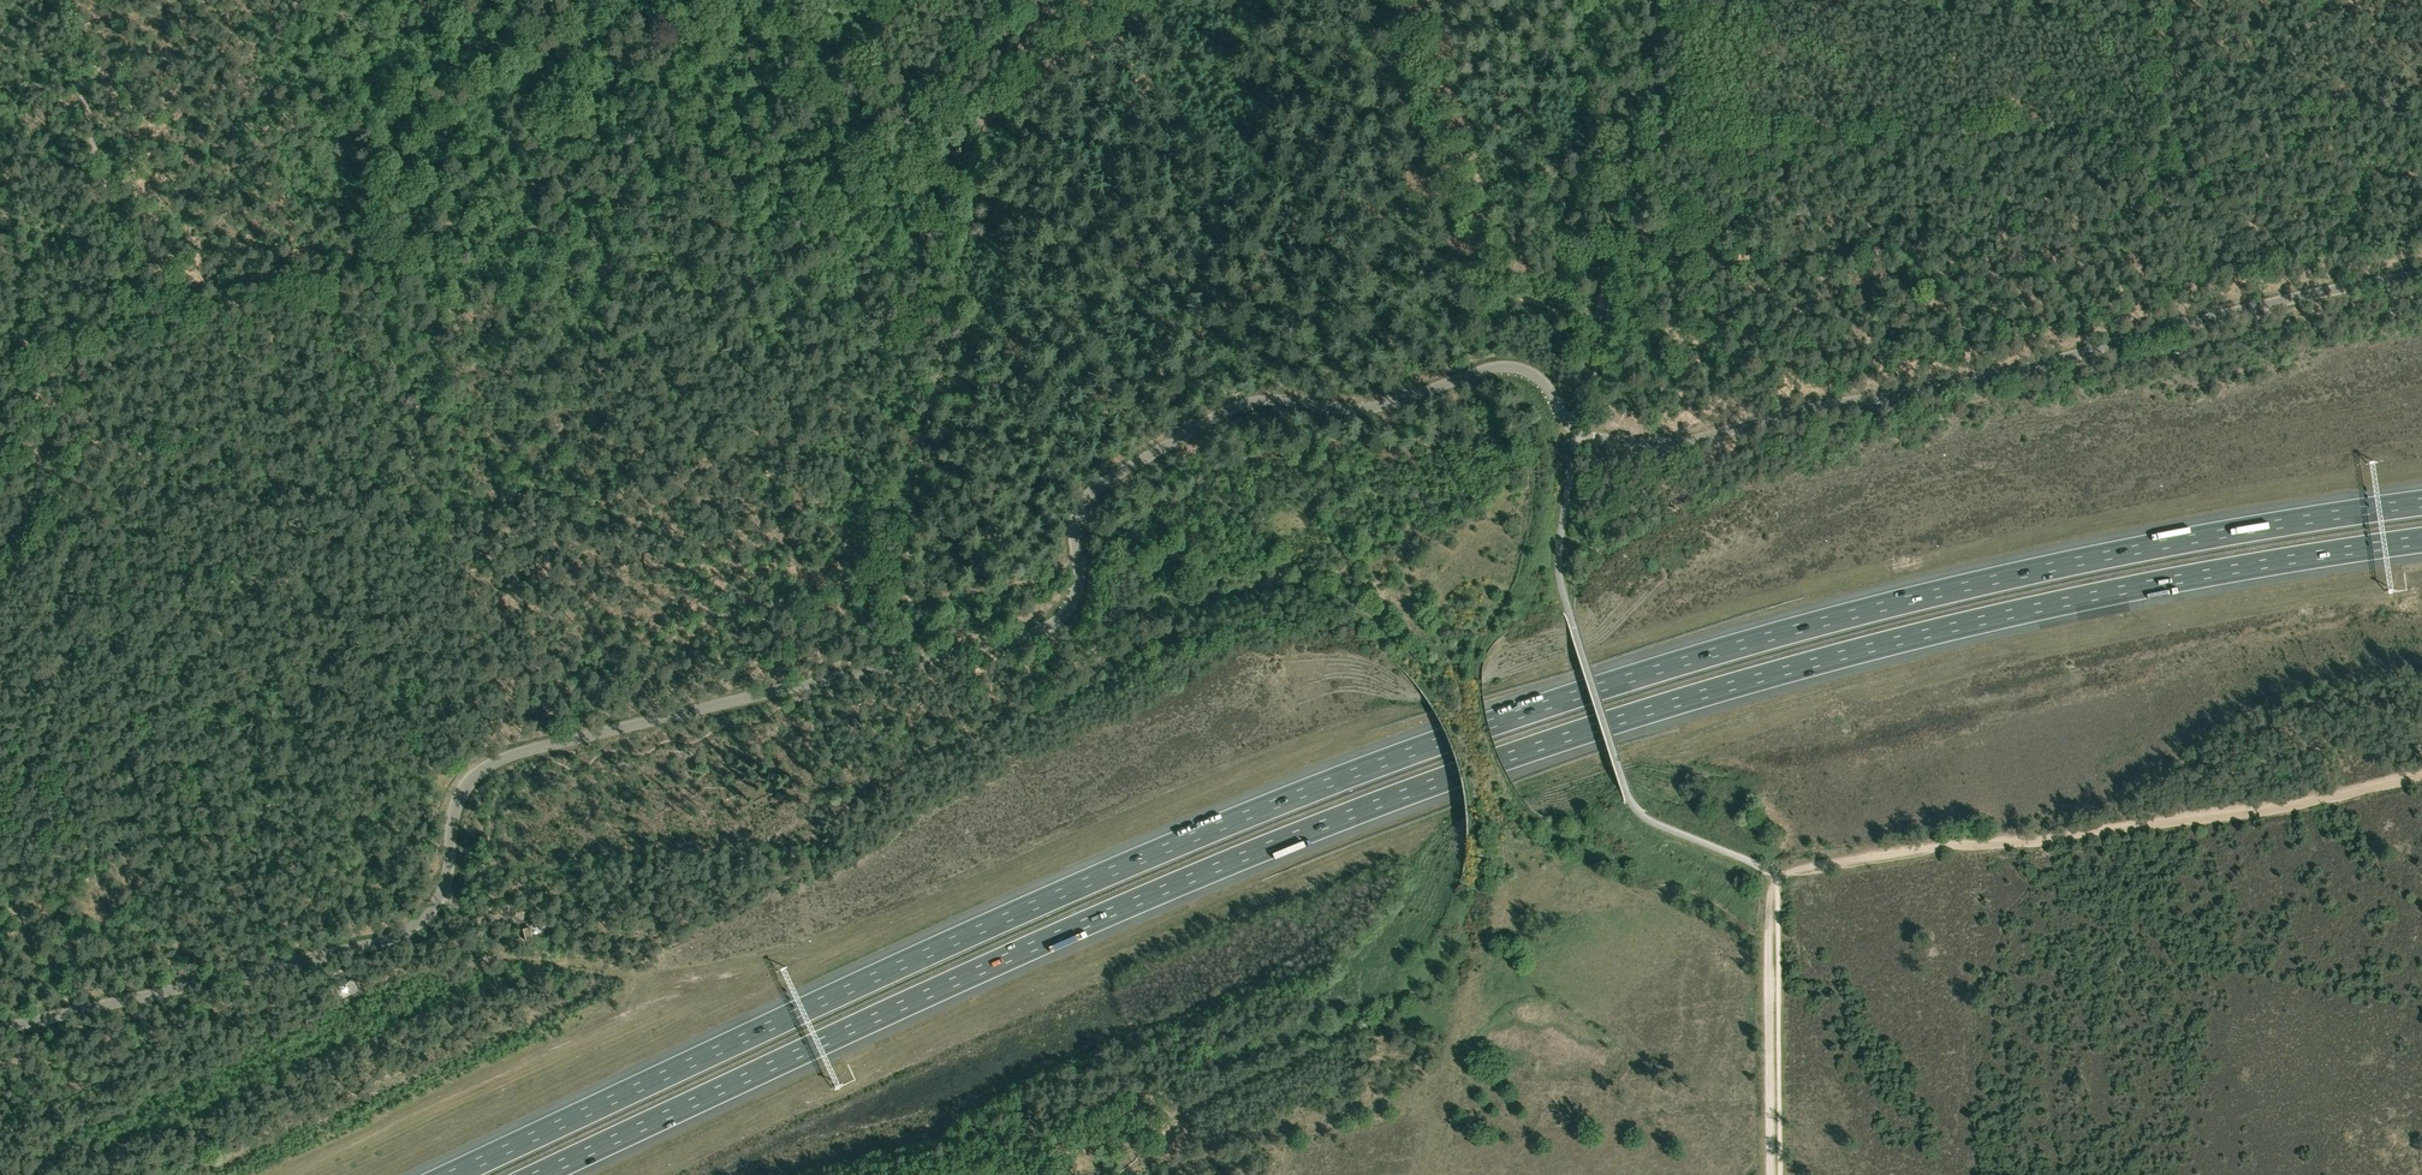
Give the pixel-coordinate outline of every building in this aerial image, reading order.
[(989,916),(1008,908),(1004,898),(984,906),(989,916)] [(533,939),(530,927),(523,929),(525,941),(533,939)] [(352,977),(346,980),(352,994),(358,991),(352,977)] [(654,1067),(658,1076),(681,1066),(677,1057),(654,1067)]
